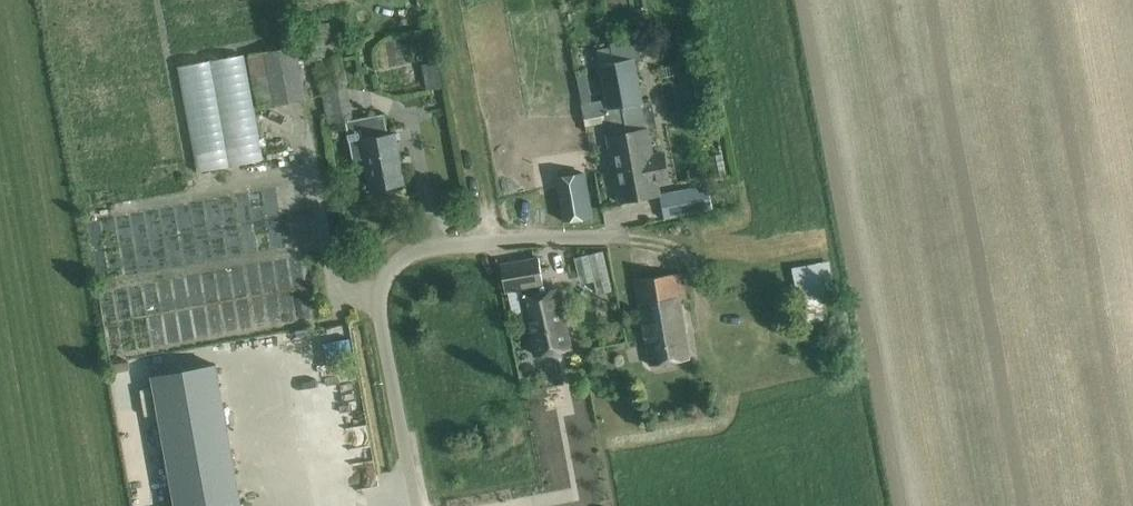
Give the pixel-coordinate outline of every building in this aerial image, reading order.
[(319,23),(321,40),(333,39),(330,21),(319,23)] [(612,45),(612,46),(616,64),(620,63),(628,105),(623,106),(629,133),(647,129),(647,127),(645,127),(640,101),(641,101),(632,56),(636,56),(633,41),(612,45)] [(296,46),(250,54),(260,107),(306,98),(296,46)] [(608,135),(614,169),(653,162),(652,155),(647,129),(629,133),(623,106),(628,105),(620,63),(616,64),(612,46),(597,49),(606,98),(583,103),(587,127),(607,123),(609,135),(608,135)] [(264,159),(244,54),(178,66),(197,171),(264,159)] [(319,81),(328,121),(354,114),(344,75),(319,81)] [(355,119),(346,121),(349,138),(353,160),(365,158),(371,190),(405,184),(401,162),(395,133),(388,134),(384,114),(355,119)] [(653,162),(614,169),(621,202),(660,195),(656,174),(668,172),(664,153),(652,155),(653,162)] [(593,217),(591,195),(589,178),(561,181),(565,220),(593,217)] [(545,290),(544,284),(546,284),(539,257),(500,264),(506,291),(523,288),(524,295),(522,295),(536,354),(571,348),(557,288),(545,290)] [(792,267),(798,297),(795,298),(800,324),(830,318),(825,294),(836,292),(830,260),(792,267)] [(682,272),(635,279),(651,364),(689,358),(679,298),(686,297),(682,272)] [(152,376),(175,505),(242,505),(216,364),(152,376)]
